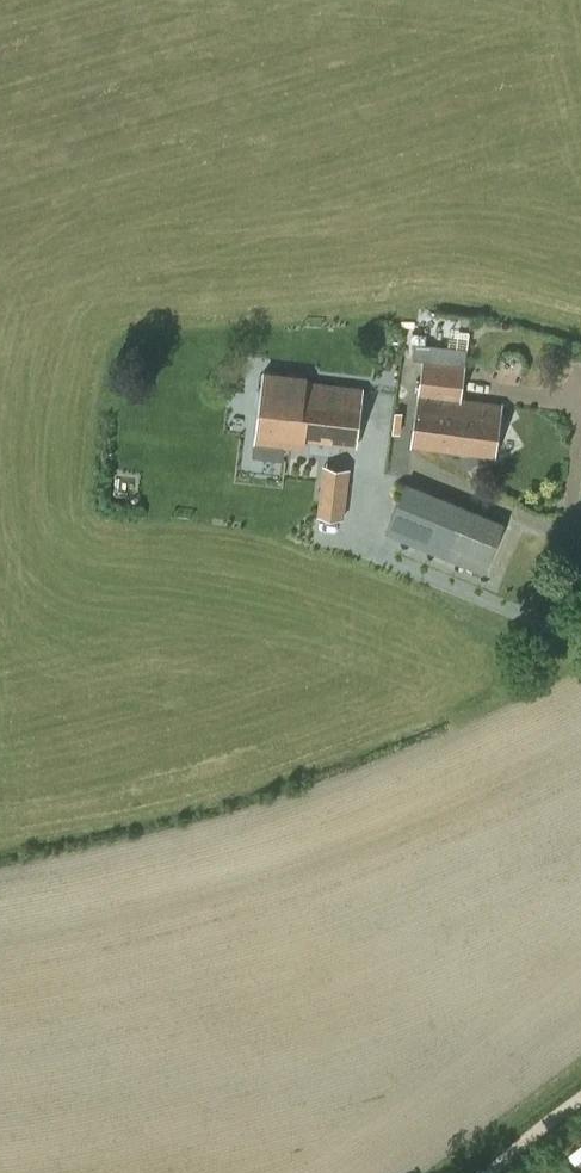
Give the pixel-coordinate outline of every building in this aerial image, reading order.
[(461,396),(466,361),(423,357),(410,448),(495,459),(503,401),(461,396)] [(308,374),(263,368),(254,448),(284,452),(286,437),(299,439),(357,445),(362,386),(307,379),(308,374)] [(464,504),(406,480),(385,531),(444,555),(464,504)]
